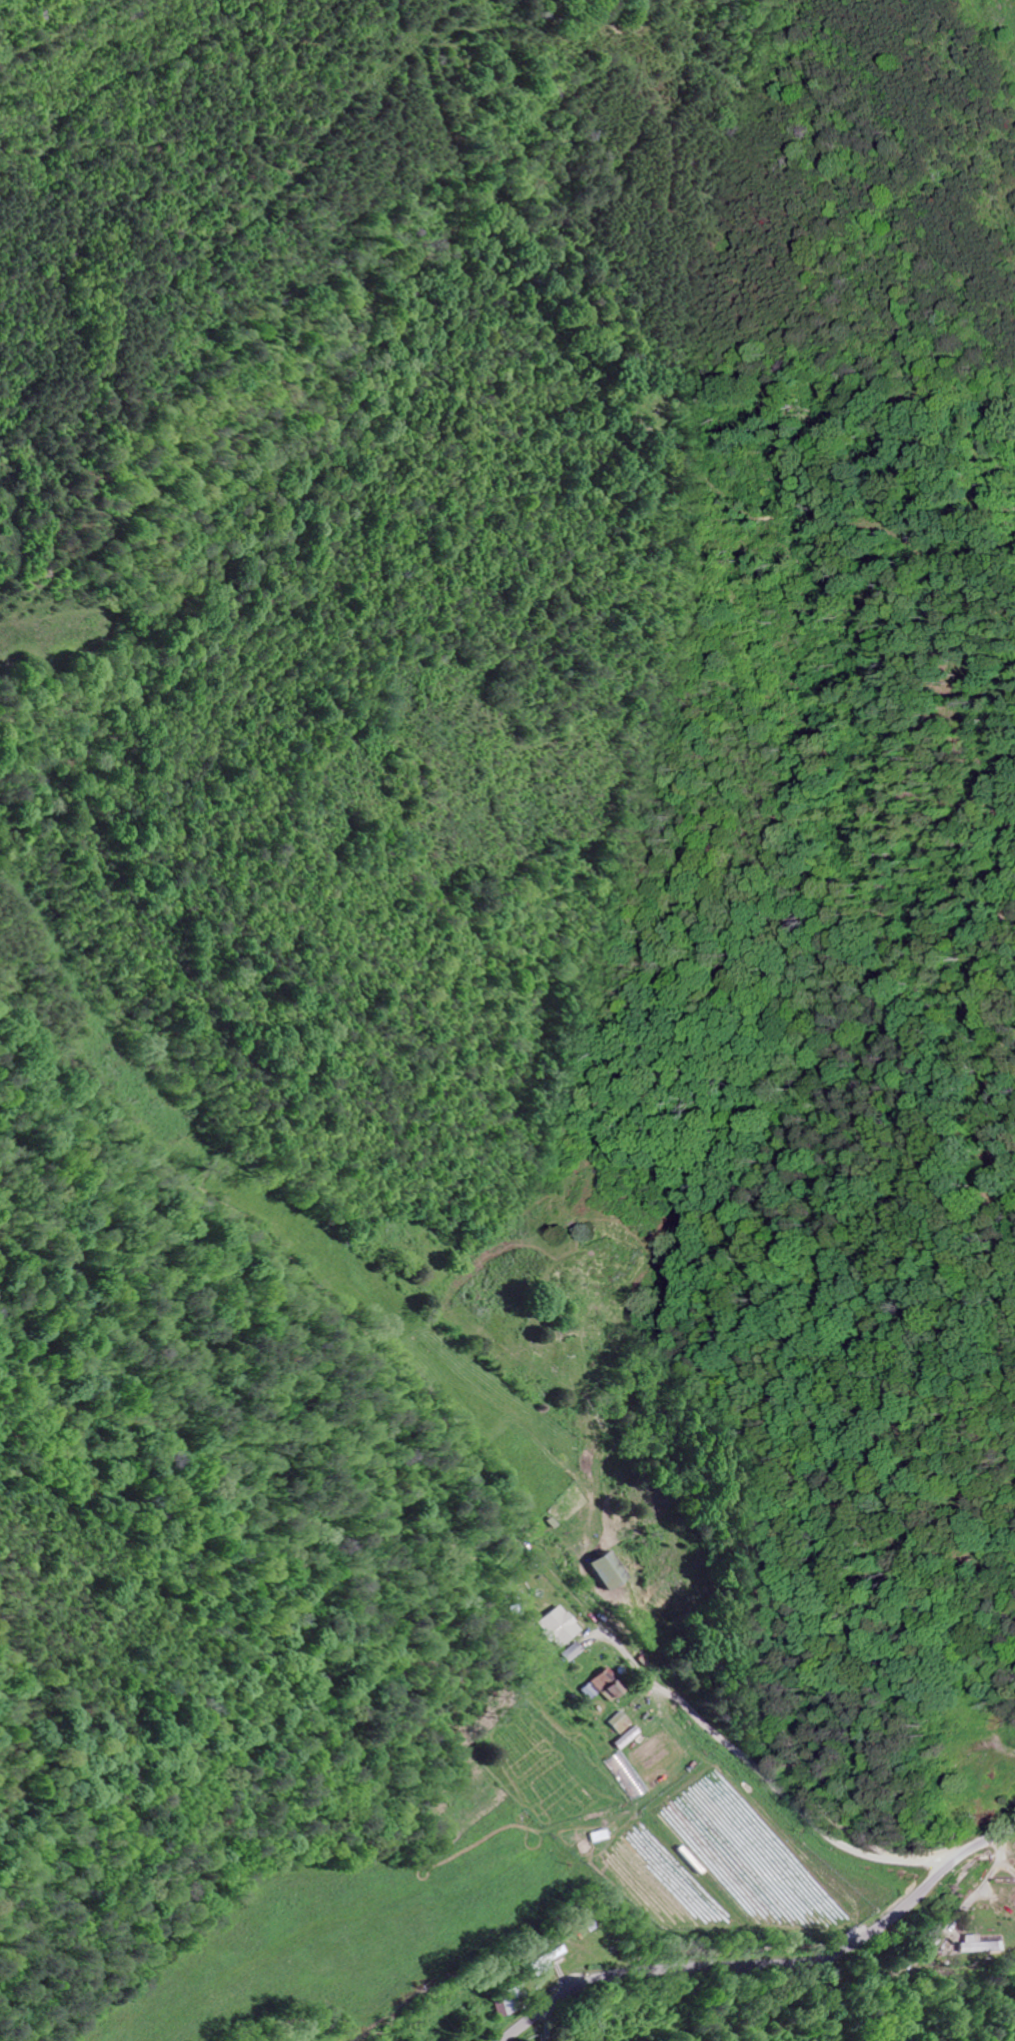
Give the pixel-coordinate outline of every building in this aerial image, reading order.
[(583,1562),(601,1591),(623,1577),(604,1548),(583,1562)] [(557,1649),(580,1629),(559,1604),(538,1622),(545,1630),(543,1632),(557,1649)] [(583,1654),(578,1643),(561,1651),(566,1662),(583,1654)] [(629,1723),(616,1711),(604,1723),(615,1736),(629,1723)] [(624,1732),(625,1734),(620,1737),(623,1743),(637,1735),(632,1727),(624,1732)] [(959,1936),(960,1952),(1003,1951),(1003,1941),(977,1942),(977,1935),(959,1936)] [(499,2017),(518,2010),(510,1987),(490,1994),(499,2017)]
